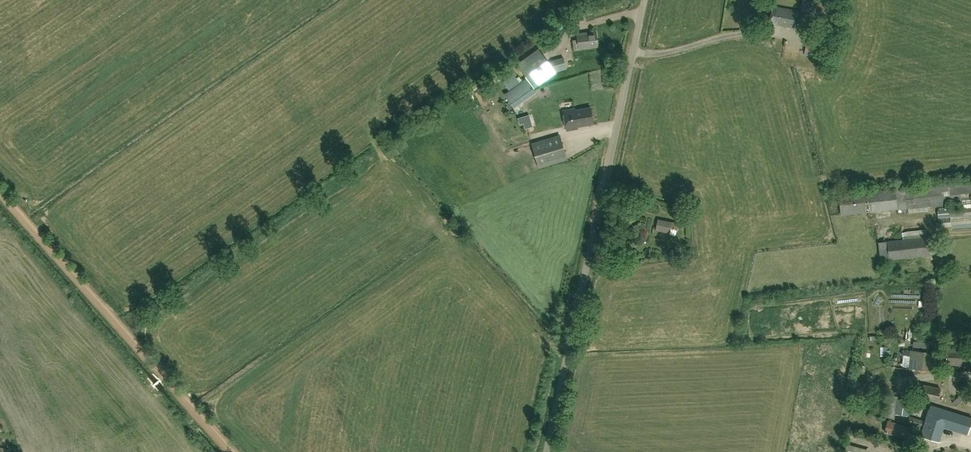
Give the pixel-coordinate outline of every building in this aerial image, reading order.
[(830,17),(832,5),(808,0),(803,0),(801,12),(830,17)] [(796,20),(798,11),(772,6),(771,15),(769,24),(795,29),(796,20)] [(574,49),(598,46),(596,32),(588,33),(577,34),(577,40),(573,40),(574,49)] [(539,50),(518,65),(534,89),(541,84),(556,73),(556,72),(548,61),(544,56),(544,57),(539,50)] [(554,65),(559,73),(569,67),(564,59),(554,65)] [(520,82),(510,67),(499,75),(508,90),(520,82)] [(578,126),(594,123),(591,108),(575,111),(575,109),(564,111),(567,130),(578,128),(578,126)] [(526,124),(532,120),(529,115),(523,120),(526,124)] [(559,135),(532,144),(539,167),(567,159),(559,135)] [(937,183),(940,206),(961,204),(960,194),(970,193),(970,180),(948,182),(937,183)] [(841,215),(898,209),(896,188),(838,193),(841,215)] [(970,202),(970,208),(937,210),(938,223),(943,223),(943,228),(951,227),(951,228),(970,227),(970,202)] [(677,230),(678,228),(676,225),(676,223),(658,219),(656,230),(670,232),(669,235),(676,236),(677,230)] [(889,260),(930,255),(928,236),(887,240),(887,241),(889,260)] [(898,306),(922,307),(922,298),(898,297),(898,306)] [(970,363),(970,351),(946,351),(946,363),(970,363)] [(929,371),(931,354),(911,352),(911,359),(914,359),(913,370),(929,371)] [(937,402),(940,389),(923,385),(920,397),(937,402)] [(893,408),(896,409),(895,414),(908,416),(910,401),(897,399),(897,402),(894,402),(893,408)] [(970,424),(970,418),(930,405),(921,436),(936,441),(941,425),(968,434),(970,424)] [(921,427),(923,420),(909,416),(907,423),(921,427)] [(907,438),(910,427),(888,421),(885,432),(907,438)]
